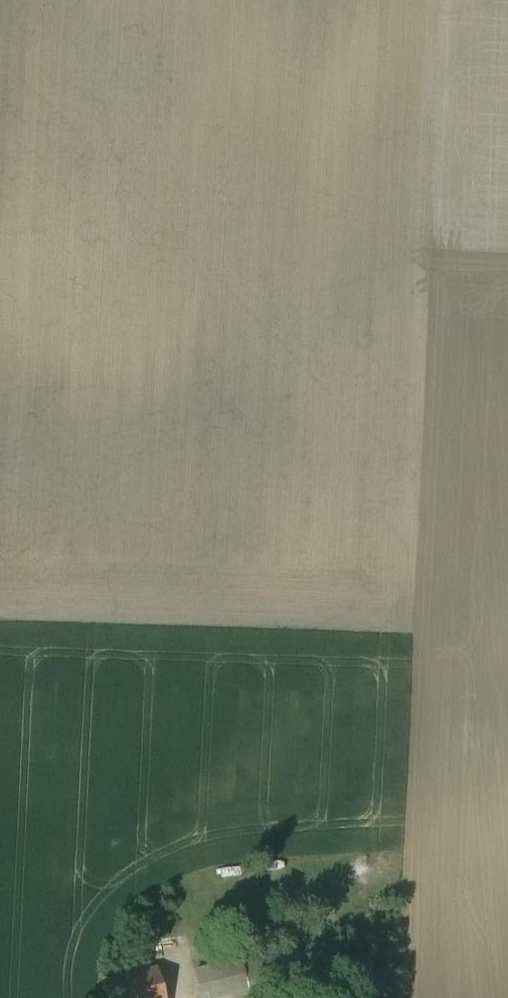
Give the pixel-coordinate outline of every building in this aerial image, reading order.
[(105,987),(109,997),(166,997),(158,971),(105,987)]
